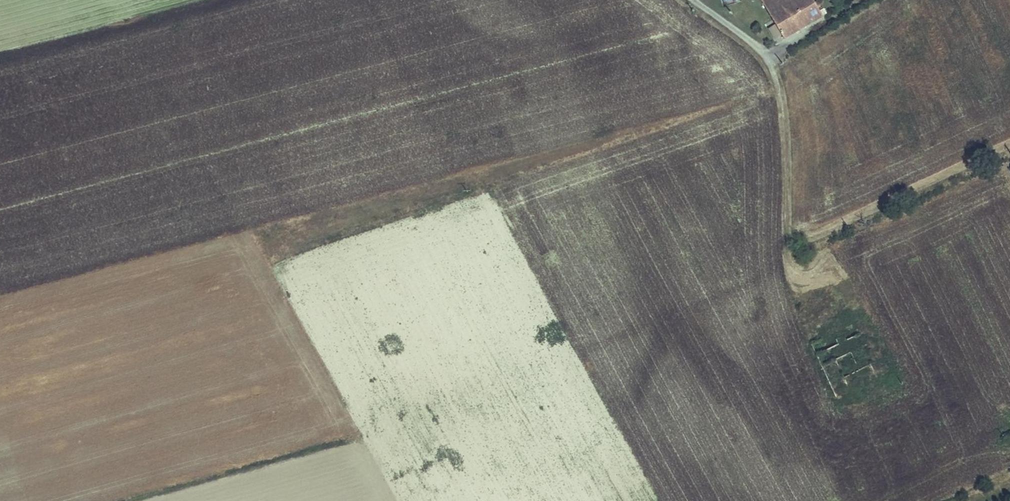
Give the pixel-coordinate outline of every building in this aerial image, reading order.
[(783,37),(822,15),(813,0),(805,5),(802,0),(761,0),(783,37)]
